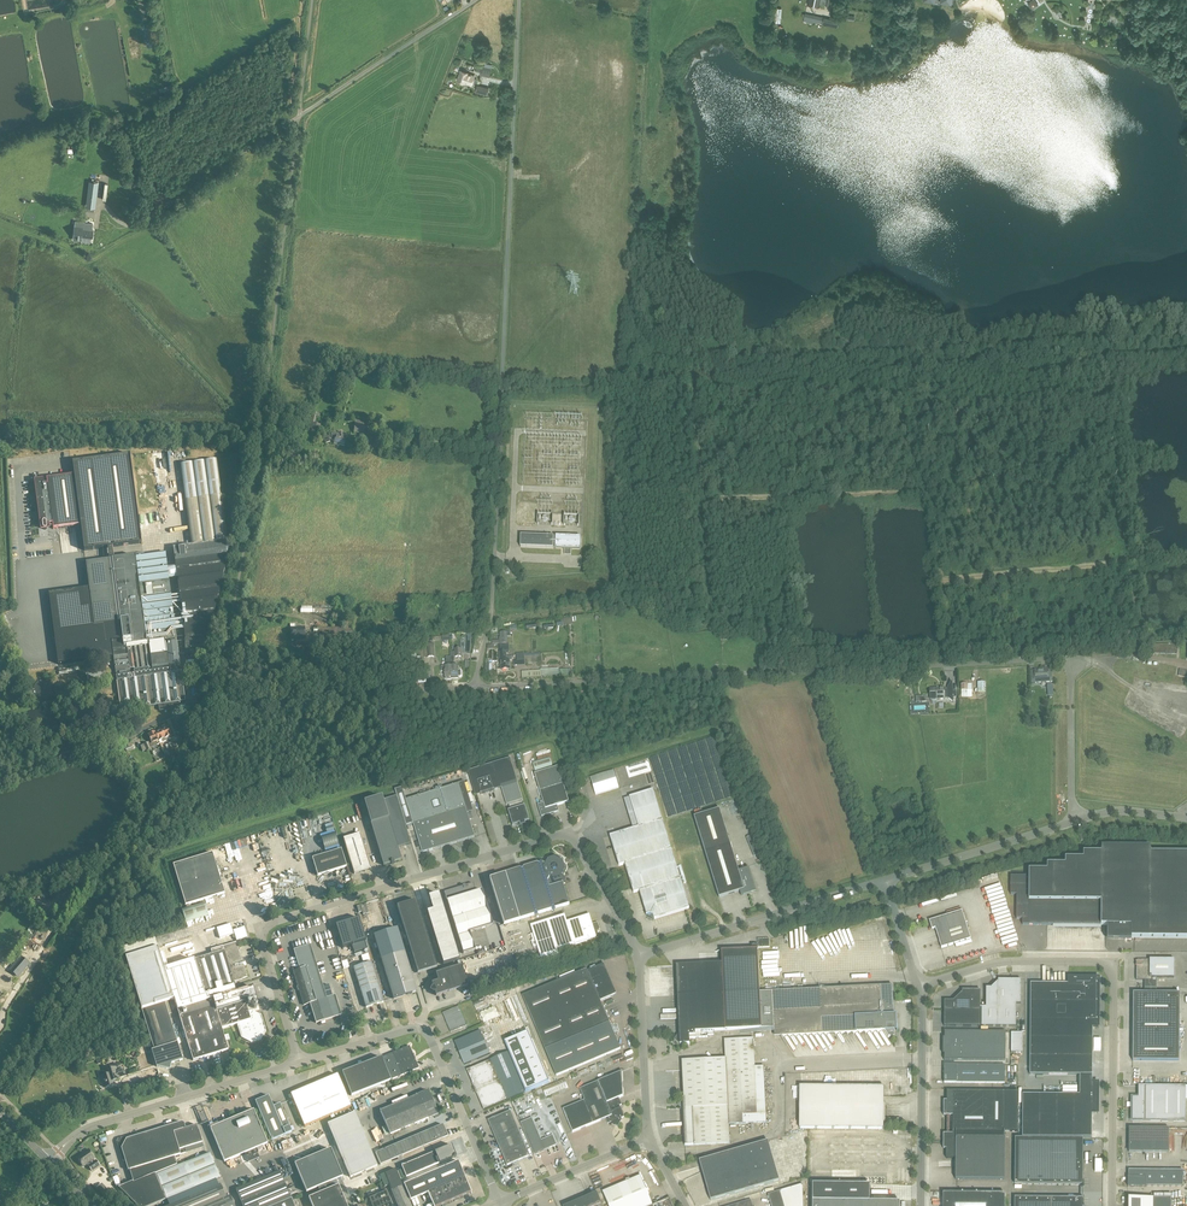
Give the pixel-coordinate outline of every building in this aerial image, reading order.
[(1039,5),(1036,0),(1032,0),(1028,3),(1032,9),(1039,5)] [(805,13),(804,20),(837,27),(838,20),(805,13)] [(491,68),(477,65),(476,73),(490,75),(491,68)] [(457,80),(465,83),(465,82),(470,84),(472,76),(467,74),(468,73),(461,71),(457,80)] [(475,92),(487,95),(489,88),(477,85),(475,92)] [(87,200),(96,201),(98,183),(89,182),(87,200)] [(88,230),(88,227),(79,226),(79,227),(75,227),(74,237),(73,237),(73,239),(74,240),(77,241),(78,240),(79,238),(81,238),(81,237),(92,238),(93,231),(88,230)] [(355,420),(354,433),(364,434),(364,432),(366,432),(367,422),(366,422),(367,419),(363,419),(363,421),(355,420)] [(334,440),(335,441),(335,440),(345,443),(347,436),(336,433),(336,436),(333,435),(332,439),(334,439),(334,440)] [(138,498),(136,499),(137,506),(139,506),(142,523),(159,520),(179,518),(173,480),(170,452),(133,457),(138,498)] [(39,520),(43,520),(42,520),(42,521),(43,529),(44,530),(45,530),(46,529),(47,528),(46,523),(52,523),(53,530),(81,526),(84,551),(141,544),(130,454),(73,462),(74,476),(46,479),(47,483),(44,483),(43,480),(34,481),(39,520)] [(180,465),(191,545),(227,540),(216,461),(180,465)] [(553,548),(564,549),(564,554),(571,554),(571,549),(580,549),(581,538),(554,537),(522,535),(522,547),(553,548)] [(227,540),(191,545),(173,547),(185,639),(184,639),(185,639),(185,649),(185,655),(185,656),(186,655),(204,655),(229,551),(227,540)] [(89,587),(48,592),(58,664),(114,657),(121,710),(138,708),(139,711),(144,710),(144,707),(159,705),(159,711),(171,709),(171,707),(177,707),(177,706),(181,705),(181,702),(185,701),(177,642),(166,644),(165,640),(176,639),(165,552),(86,562),(89,587)] [(562,626),(573,624),(572,618),(558,619),(558,621),(556,621),(557,626),(561,625),(562,626)] [(290,625),(291,640),(306,639),(305,627),(295,628),(295,624),(290,625)] [(343,637),(343,636),(353,635),(353,629),(343,629),(343,627),(313,628),(314,643),(332,642),(332,638),(343,637)] [(1149,652),(1177,654),(1177,643),(1149,644),(1149,652)] [(434,657),(433,644),(427,645),(428,645),(423,646),(424,649),(420,649),(421,651),(420,651),(421,658),(419,658),(420,662),(424,662),(424,657),(428,657),(428,658),(434,657)] [(508,649),(506,649),(506,651),(499,651),(500,661),(501,661),(501,669),(510,669),(509,657),(506,657),(506,653),(508,653),(508,649)] [(517,664),(539,662),(539,655),(541,655),(541,652),(517,654),(517,664)] [(445,679),(452,678),(451,666),(441,667),(441,671),(443,671),(445,673),(445,679)] [(1035,679),(1039,678),(1048,678),(1048,668),(1045,668),(1045,667),(1042,667),(1042,669),(1034,669),(1035,679)] [(1186,677),(1186,670),(1179,669),(1178,676),(1186,677)] [(953,697),(957,697),(956,692),(953,692),(952,682),(947,687),(947,690),(944,690),(944,687),(939,688),(938,686),(936,688),(930,688),(931,698),(937,698),(945,698),(945,696),(948,696),(948,698),(953,703),(953,697)] [(160,743),(159,740),(162,739),(163,742),(166,741),(165,738),(168,736),(169,739),(174,737),(173,733),(171,734),(168,727),(149,735),(152,743),(156,742),(157,745),(160,743)] [(175,753),(173,749),(171,743),(164,745),(166,750),(169,748),(172,754),(175,753)] [(549,757),(532,762),(535,772),(552,766),(549,757)] [(524,806),(522,800),(523,800),(510,758),(467,771),(475,796),(501,788),(506,805),(508,804),(510,810),(508,811),(510,816),(509,817),(510,818),(513,825),(519,823),(520,826),(526,825),(525,822),(529,820),(527,813),(528,812),(526,811),(525,806),(524,806)] [(619,788),(613,770),(590,777),(596,795),(619,788)] [(537,804),(541,816),(559,811),(557,805),(569,802),(563,784),(540,791),(543,803),(537,804)] [(638,826),(610,835),(609,835),(618,865),(619,865),(624,863),(633,892),(639,891),(646,915),(647,916),(652,919),(653,919),(654,919),(666,915),(679,911),(688,908),(689,908),(653,790),(629,797),(638,826)] [(448,813),(413,824),(419,842),(417,843),(418,846),(420,846),(422,853),(475,837),(465,807),(454,811),(453,808),(447,810),(448,813)] [(738,871),(719,809),(694,817),(719,897),(740,891),(742,896),(757,891),(750,868),(738,871)] [(331,812),(317,816),(319,827),(320,827),(323,837),(337,834),(331,812)] [(401,860),(398,848),(397,848),(389,818),(371,824),(380,853),(379,853),(383,865),(391,863),(391,864),(394,863),(393,862),(401,860)] [(354,874),(371,869),(360,833),(343,839),(354,874)] [(761,853),(754,835),(750,836),(749,835),(746,836),(747,838),(746,838),(754,856),(761,853)] [(242,837),(244,845),(250,843),(248,836),(242,837)] [(1023,918),(1022,924),(1107,925),(1107,940),(1125,940),(1131,940),(1131,937),(1186,938),(1186,853),(1150,852),(1150,846),(1101,846),(1101,852),(1083,852),(1083,858),(1065,858),(1065,864),(1047,864),(1047,870),(1029,870),(1029,876),(1011,876),(1011,894),(1017,894),(1016,918),(1023,918)] [(317,876),(346,867),(341,849),(312,858),(317,876)] [(185,905),(225,893),(212,853),(173,865),(185,905)] [(253,858),(240,862),(244,876),(248,875),(247,871),(256,869),(253,858)] [(554,858),(548,860),(546,864),(542,862),(506,873),(520,919),(569,904),(563,884),(565,883),(564,880),(561,880),(560,878),(565,869),(563,862),(554,858)] [(463,886),(444,892),(447,900),(447,901),(452,918),(464,915),(469,932),(492,925),(482,890),(474,892),(474,889),(475,889),(473,883),(465,885),(465,886),(463,887),(463,886)] [(432,911),(427,912),(443,965),(459,960),(439,893),(428,897),(432,911)] [(417,973),(437,967),(416,900),(397,906),(417,973)] [(212,928),(205,903),(182,910),(190,935),(212,928)] [(971,939),(962,911),(929,921),(932,929),(935,928),(942,948),(971,939)] [(603,942),(603,940),(601,933),(600,932),(599,930),(600,929),(598,923),(597,922),(592,924),(589,915),(567,922),(565,915),(547,921),(556,950),(590,939),(591,943),(595,942),(596,944),(603,942)] [(368,948),(359,918),(335,925),(343,948),(359,943),(361,950),(368,948)] [(220,939),(232,935),(234,934),(231,924),(217,928),(220,939)] [(233,938),(235,937),(236,941),(248,937),(245,927),(233,931),(234,934),(232,935),(233,938)] [(373,935),(381,958),(404,951),(397,928),(373,935)] [(470,933),(458,936),(463,954),(475,950),(470,933)] [(481,937),(474,940),(477,948),(484,946),(481,937)] [(689,1039),(708,1039),(708,1036),(714,1036),(714,1032),(761,1030),(761,1028),(774,1027),(774,1033),(883,1028),(888,1037),(895,1037),(892,985),(759,991),(757,949),(758,949),(758,947),(769,947),(769,938),(757,939),(758,943),(755,943),(755,945),(752,945),(752,949),(721,951),(722,963),(676,965),(679,1035),(678,1035),(675,1038),(679,1044),(680,1044),(680,1046),(690,1045),(689,1039)] [(243,979),(247,977),(246,976),(247,976),(247,975),(246,975),(246,972),(245,972),(245,969),(244,966),(246,965),(244,966),(242,961),(237,945),(230,948),(230,949),(194,960),(205,995),(235,986),(234,982),(243,979)] [(335,995),(326,998),(325,993),(331,991),(327,980),(321,982),(310,945),(293,950),(299,969),(293,971),(298,986),(297,987),(298,990),(299,990),(304,1006),(310,1004),(316,1023),(341,1015),(335,995)] [(142,1009),(165,1002),(174,1000),(158,948),(126,958),(142,1009)] [(381,958),(393,999),(417,992),(404,951),(381,958)] [(23,958),(11,972),(18,978),(30,964),(23,958)] [(1137,960),(1137,961),(1136,961),(1136,965),(1137,965),(1137,967),(1136,967),(1136,980),(1137,980),(1137,979),(1151,979),(1151,980),(1152,980),(1152,977),(1174,978),(1174,959),(1149,959),(1149,960),(1137,960)] [(383,1002),(371,962),(353,967),(366,1008),(383,1002)] [(612,995),(613,991),(614,991),(604,965),(588,971),(586,969),(522,996),(556,1076),(620,1049),(600,1001),(612,996),(612,995)] [(456,974),(432,983),(436,996),(461,987),(456,974)] [(1098,1082),(1092,1082),(1093,1026),(1098,1026),(1099,978),(1068,977),(1068,983),(1030,983),(1029,1085),(1098,1086),(1098,1082)] [(980,1006),(980,1026),(997,1026),(1014,1026),(1014,1019),(1015,1011),(1015,1003),(1020,1003),(1020,980),(1009,980),(997,980),(997,981),(990,988),(986,988),(986,1007),(980,1006)] [(245,1002),(256,999),(252,987),(177,1010),(193,1060),(228,1050),(221,1029),(237,1024),(241,1037),(251,1043),(261,1040),(266,1030),(262,1016),(251,1011),(248,1012),(245,1002)] [(962,990),(962,992),(953,1001),(944,1001),(944,1026),(980,1026),(980,1006),(980,990),(962,990)] [(1178,1022),(1179,993),(1133,991),(1132,1009),(1140,1009),(1140,1016),(1143,1016),(1143,1020),(1149,1020),(1149,1021),(1178,1022)] [(158,1061),(156,1066),(166,1069),(167,1065),(183,1060),(165,1002),(142,1009),(158,1061)] [(443,1013),(451,1032),(467,1025),(459,1006),(443,1013)] [(944,1054),(944,1060),(1005,1060),(1006,1032),(944,1031),(944,1037),(943,1037),(943,1054),(944,1054)] [(467,1070),(484,1110),(549,1082),(528,1032),(505,1042),(509,1052),(467,1070)] [(1011,1033),(1011,1052),(1023,1052),(1023,1033),(1011,1033)] [(455,1042),(465,1064),(478,1058),(469,1036),(455,1042)] [(685,1145),(730,1143),(729,1124),(758,1123),(753,1038),(724,1040),(725,1059),(682,1061),(684,1098),(682,1098),(682,1101),(678,1105),(681,1108),(683,1107),(685,1145)] [(392,1079),(402,1075),(419,1068),(409,1046),(382,1057),(392,1079)] [(342,1072),(351,1096),(391,1080),(381,1057),(342,1072)] [(1005,1083),(1005,1065),(945,1064),(944,1082),(1005,1083)] [(107,1087),(106,1087),(115,1085),(114,1081),(119,1079),(119,1077),(125,1076),(123,1069),(117,1071),(116,1067),(105,1071),(106,1075),(100,1077),(102,1084),(103,1083),(102,1082),(105,1081),(107,1087)] [(608,1123),(612,1122),(612,1123),(618,1126),(622,1119),(621,1118),(624,1116),(620,1105),(622,1104),(619,1097),(623,1096),(622,1071),(580,1089),(584,1100),(563,1109),(572,1132),(606,1118),(608,1123)] [(291,1094),(304,1126),(351,1107),(338,1074),(291,1094)] [(1139,1083),(1129,1083),(1129,1117),(1186,1117),(1186,1078),(1139,1078),(1139,1083)] [(545,1096),(568,1087),(564,1079),(542,1087),(545,1096)] [(1098,1113),(1098,1086),(1029,1085),(1029,1136),(1092,1137),(1092,1113),(1098,1113)] [(799,1086),(799,1128),(883,1129),(884,1086),(799,1086)] [(376,1090),(365,1095),(367,1099),(364,1100),(366,1103),(379,1097),(376,1090)] [(428,1090),(380,1111),(390,1134),(438,1113),(428,1090)] [(955,1179),(1005,1179),(1005,1131),(1017,1131),(1017,1091),(947,1091),(947,1100),(944,1100),(944,1115),(947,1115),(947,1133),(944,1133),(944,1148),(947,1148),(947,1158),(955,1158),(955,1179)] [(269,1095),(255,1101),(271,1140),(292,1131),(280,1103),(273,1106),(269,1095)] [(253,1110),(210,1128),(224,1161),(268,1143),(253,1110)] [(488,1121),(507,1166),(529,1156),(516,1124),(518,1123),(516,1119),(514,1120),(510,1111),(488,1121)] [(355,1113),(327,1124),(350,1178),(377,1166),(355,1113)] [(552,1135),(541,1140),(532,1118),(520,1122),(533,1154),(556,1145),(552,1135)] [(128,1170),(186,1152),(184,1148),(202,1143),(197,1125),(185,1128),(184,1123),(181,1122),(126,1139),(126,1137),(124,1137),(119,1138),(117,1142),(122,1161),(125,1161),(128,1170)] [(380,1165),(448,1136),(443,1124),(375,1153),(380,1165)] [(1129,1128),(1128,1151),(1169,1152),(1169,1128),(1129,1128)] [(1015,1184),(1083,1184),(1083,1138),(1015,1138),(1015,1184)] [(406,1177),(439,1163),(437,1159),(454,1152),(450,1141),(433,1148),(434,1152),(401,1166),(406,1177)] [(699,1161),(711,1200),(779,1181),(767,1141),(699,1161)] [(90,1162),(95,1158),(88,1149),(77,1158),(83,1167),(87,1164),(91,1171),(100,1165),(96,1160),(91,1164),(90,1162)] [(249,1162),(259,1158),(256,1149),(245,1154),(249,1162)] [(312,1205),(347,1205),(338,1186),(333,1188),(330,1182),(343,1177),(331,1149),(294,1164),(306,1192),(322,1186),(325,1191),(309,1198),(312,1205)] [(167,1199),(219,1177),(209,1152),(156,1174),(167,1199)] [(471,1194),(472,1196),(458,1161),(403,1183),(410,1200),(427,1192),(433,1205),(442,1205),(471,1194)] [(392,1190),(402,1186),(395,1169),(385,1173),(392,1190)] [(1128,1177),(1128,1186),(1146,1187),(1146,1186),(1183,1186),(1183,1170),(1128,1170),(1128,1177)] [(280,1171),(236,1189),(243,1205),(294,1205),(280,1171)] [(652,1205),(645,1188),(646,1188),(641,1175),(619,1184),(620,1185),(603,1192),(609,1205),(650,1205),(652,1205)] [(104,1196),(109,1191),(101,1184),(97,1189),(104,1196)] [(398,1205),(411,1205),(403,1186),(392,1191),(398,1205)] [(372,1205),(393,1205),(386,1191),(369,1198),(372,1205)] [(780,1191),(768,1194),(771,1205),(784,1205),(780,1191)] [(1004,1193),(943,1193),(943,1205),(1004,1205),(1004,1193)] [(230,1196),(206,1205),(234,1205),(230,1196)] [(599,1198),(589,1203),(587,1197),(573,1203),(575,1205),(603,1205),(599,1198)] [(1015,1197),(1015,1205),(1082,1205),(1082,1198),(1015,1197)] [(1171,1198),(1128,1197),(1128,1205),(1171,1205),(1171,1198)]
